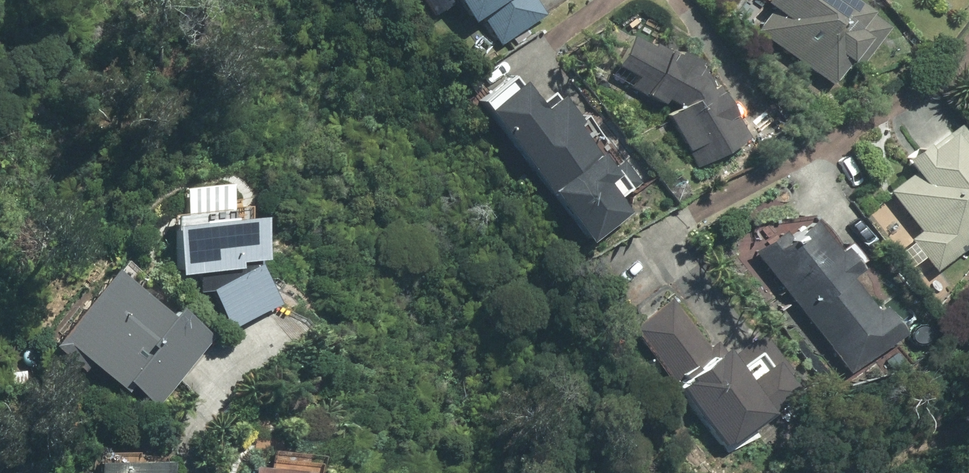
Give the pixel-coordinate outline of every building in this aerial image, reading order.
[(466,25),(480,15),(501,45),(544,15),(533,0),(449,0),(466,25)] [(746,30),(832,88),(857,51),(863,56),(884,25),(848,0),(767,0),(746,30)] [(650,105),(665,115),(697,166),(744,137),(710,82),(678,61),(633,32),(611,66),(631,79),(624,89),(650,105)] [(516,84),(480,113),(544,192),(538,197),(578,246),(642,194),(618,163),(606,173),(575,134),(582,128),(561,101),(542,116),(516,84)] [(931,93),(890,126),(909,149),(899,157),(909,170),(886,188),(900,205),(891,212),(937,270),(968,244),(968,139),(931,93)] [(796,214),(747,254),(846,376),(899,333),(875,303),(867,310),(839,275),(859,258),(847,243),(830,257),(796,214)] [(250,218),(157,224),(160,274),(223,270),(223,262),(252,260),(250,218)] [(177,303),(113,253),(38,348),(71,374),(78,366),(110,391),(119,379),(152,405),(202,342),(167,315),(177,303)] [(268,300),(244,265),(199,296),(224,331),(268,300)] [(666,299),(626,331),(727,456),(753,434),(748,428),(794,391),(783,377),(790,371),(761,334),(728,360),(713,341),(705,348),(666,299)] [(237,467),(237,472),(310,472),(311,452),(261,449),(260,469),(237,467)] [(76,463),(76,472),(166,472),(167,465),(76,463)]
